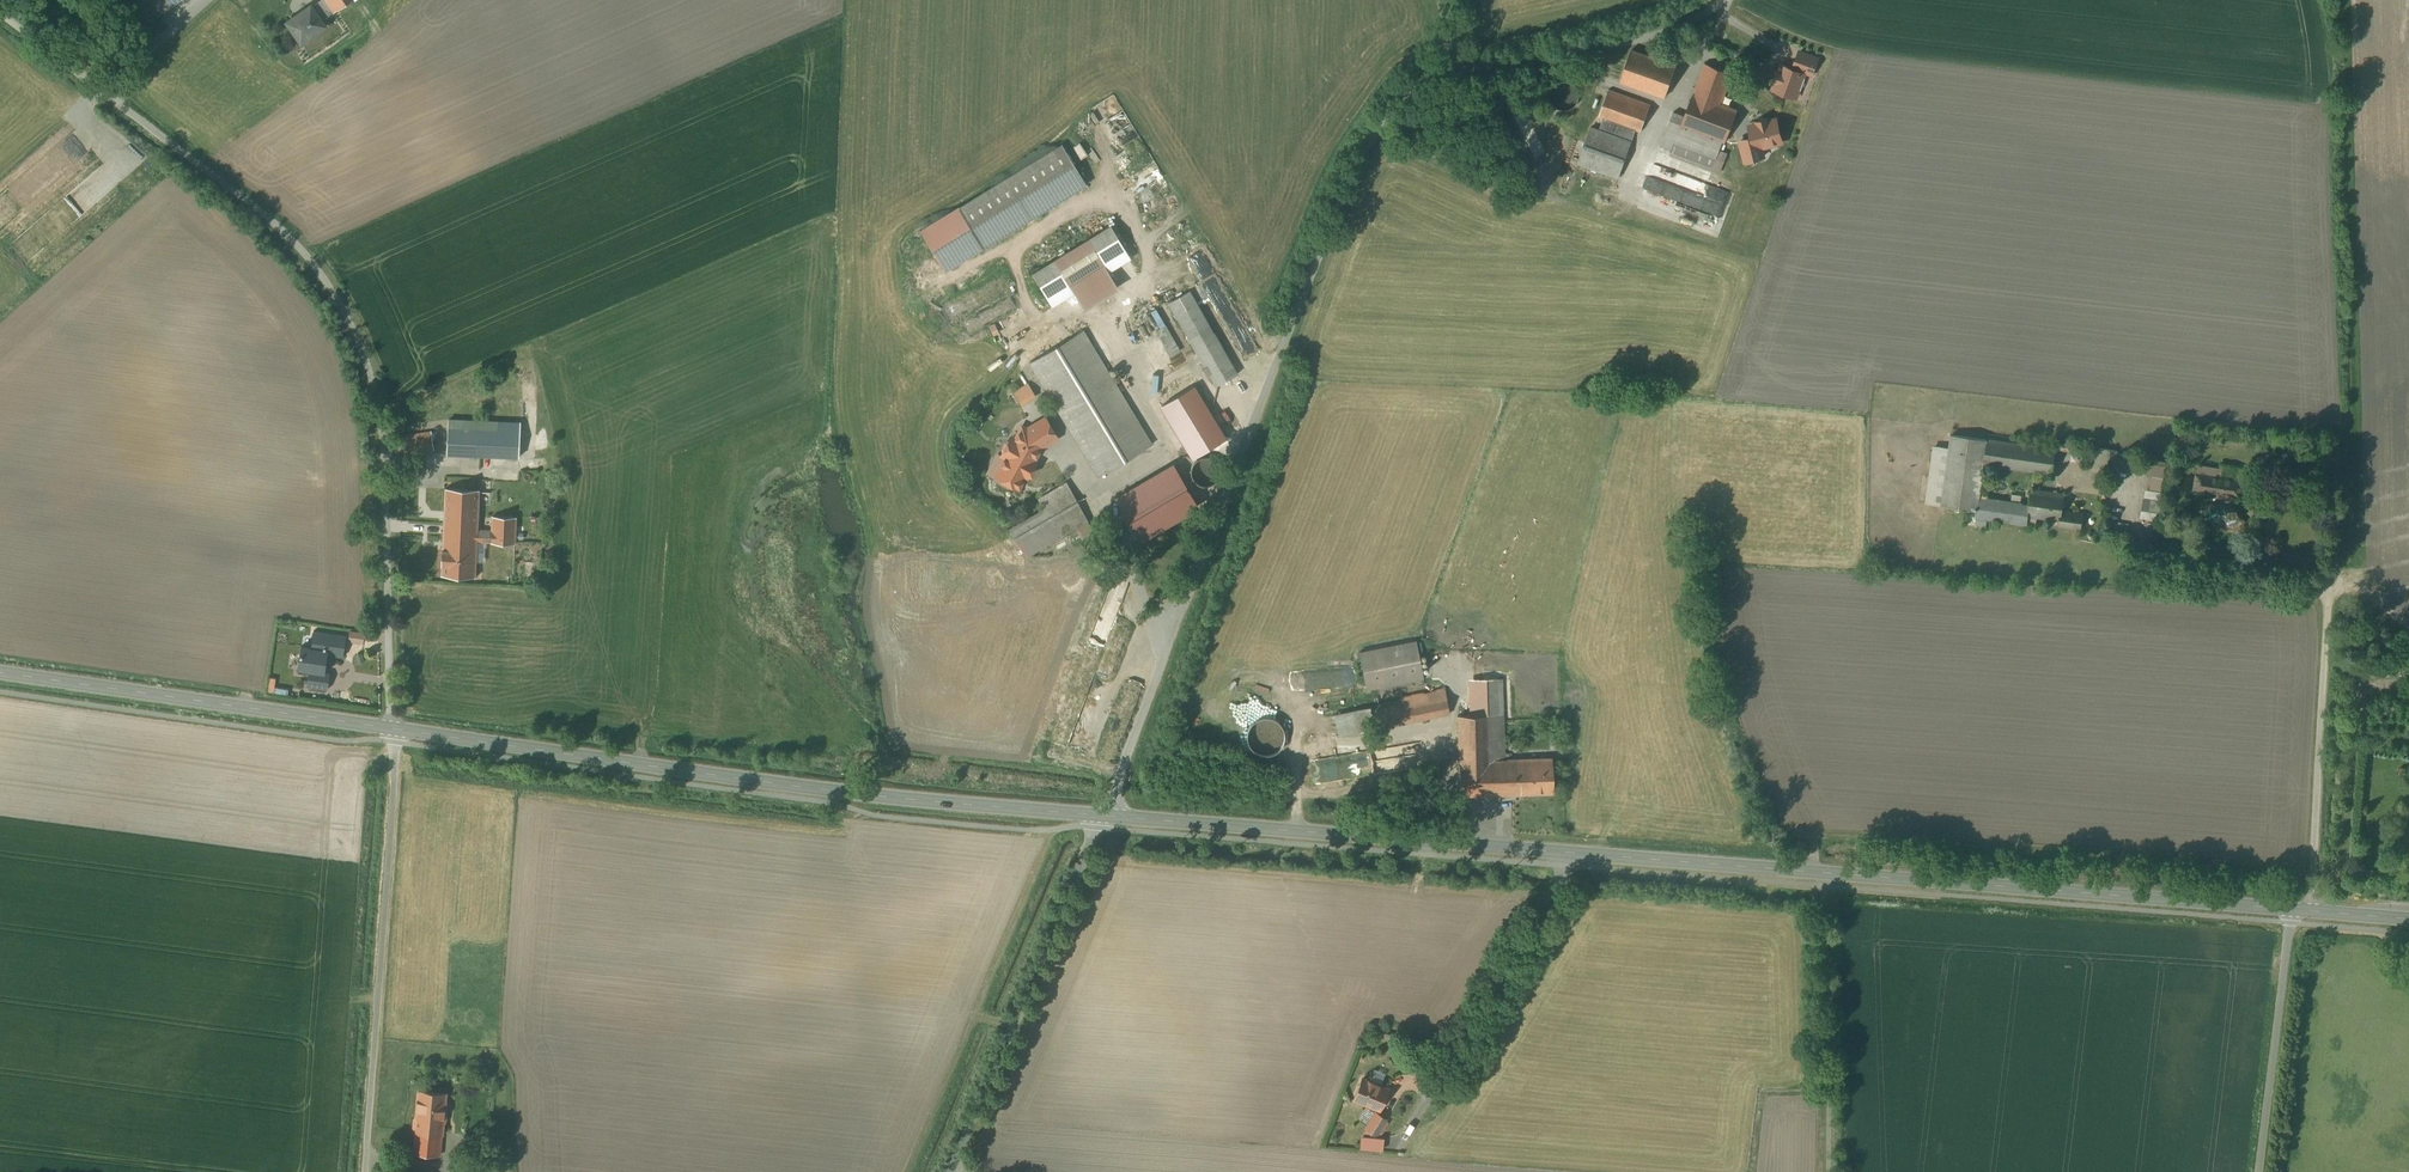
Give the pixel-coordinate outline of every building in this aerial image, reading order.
[(157,17),(157,16),(180,0),(145,0),(157,17)] [(312,5),(322,20),(334,12),(326,0),(319,0),(312,5)] [(334,12),(351,0),(326,0),(334,12)] [(311,4),(287,21),(301,42),(325,25),(322,20),(312,5),(311,4)] [(1649,56),(1632,50),(1620,81),(1665,98),(1680,57),(1652,47),(1649,56)] [(1705,64),(1685,116),(1674,112),(1661,146),(1673,150),(1675,143),(1717,158),(1724,141),(1715,137),(1726,107),(1721,105),(1733,74),(1705,64)] [(1573,83),(1568,82),(1564,83),(1558,86),(1555,90),(1553,94),(1553,98),(1555,103),(1558,107),(1562,110),(1569,111),(1574,109),(1579,105),(1581,100),(1582,95),(1580,90),(1577,86),(1573,83)] [(1651,105),(1609,90),(1599,117),(1604,119),(1600,130),(1591,127),(1578,164),(1618,178),(1636,130),(1641,132),(1651,105)] [(1761,120),(1726,107),(1715,137),(1724,141),(1750,151),(1761,120)] [(1061,144),(920,231),(944,272),(957,264),(1086,185),(1061,144)] [(1111,226),(1032,274),(1052,306),(1074,293),(1109,272),(1131,258),(1111,226)] [(1109,272),(1074,293),(1083,307),(1117,286),(1109,272)] [(1241,381),(1190,290),(1169,302),(1216,386),(1229,379),(1233,385),(1234,385),(1241,381)] [(1180,351),(1166,325),(1157,330),(1171,356),(1180,351)] [(1152,445),(1083,330),(1030,362),(1099,477),(1152,445)] [(1230,437),(1193,375),(1167,390),(1204,452),(1230,437)] [(1244,386),(1241,381),(1234,385),(1237,390),(1244,386)] [(474,396),(442,401),(446,429),(447,428),(448,428),(477,423),(474,396)] [(1045,418),(1024,431),(1018,440),(1012,437),(1010,441),(1006,442),(1003,448),(1004,452),(1010,455),(998,477),(1019,489),(1025,477),(1026,478),(1035,461),(1034,460),(1042,447),(1057,438),(1045,418)] [(521,431),(448,428),(447,428),(446,454),(520,458),(521,431)] [(1987,440),(1951,435),(1950,449),(1942,506),(1977,511),(1979,498),(1984,463),(1987,441),(1987,440)] [(2055,450),(1994,441),(1994,442),(1987,441),(1984,463),(1991,464),(1991,465),(2051,473),(2055,450)] [(1935,447),(1927,504),(1942,506),(1950,449),(1935,447)] [(2104,466),(2106,450),(2090,449),(2089,463),(2104,466)] [(2118,452),(2106,450),(2104,466),(2116,467),(2118,452)] [(1209,456),(1207,456),(1204,456),(1201,457),(1199,458),(1197,460),(1195,462),(1193,464),(1192,467),(1192,470),(1192,472),(1193,475),(1194,478),(1195,480),(1197,482),(1199,484),(1202,485),(1204,486),(1207,486),(1210,485),(1213,485),(1215,483),(1217,482),(1219,480),(1220,477),(1221,475),(1222,472),(1222,469),(1221,466),(1220,464),(1219,462),(1217,460),(1215,458),(1212,457),(1209,456)] [(2242,481),(2219,478),(2219,477),(2214,476),(2213,477),(2197,474),(2195,489),(2211,492),(2209,502),(2206,517),(2226,520),(2227,521),(2231,523),(2236,523),(2240,521),(2242,516),(2242,511),(2240,507),(2235,505),(2230,506),(2230,505),(2228,505),(2229,494),(2240,496),(2242,481)] [(1188,475),(1125,514),(1139,539),(1203,501),(1188,475)] [(515,543),(517,491),(493,490),(492,530),(477,529),(479,490),(446,488),(444,530),(477,531),(477,541),(491,541),(491,542),(515,543)] [(2064,494),(2032,490),(2030,506),(2028,516),(2060,521),(2059,527),(2081,530),(2083,514),(2062,511),(2064,494)] [(1074,496),(1059,505),(1051,492),(1038,500),(1045,511),(1059,536),(1088,519),(1074,496)] [(2022,504),(1979,498),(1977,511),(1977,517),(2027,524),(2028,516),(2030,506),(2022,505),(2022,504)] [(1045,511),(1010,531),(1025,556),(1059,536),(1045,511)] [(477,531),(444,530),(443,549),(442,549),(442,564),(442,574),(475,576),(477,541),(477,531)] [(1416,641),(1360,652),(1367,690),(1423,678),(1416,641)] [(335,659),(320,656),(318,666),(334,668),(335,659)] [(1502,679),(1475,680),(1477,715),(1457,716),(1459,761),(1458,761),(1459,796),(1515,794),(1514,759),(1505,760),(1502,679)] [(1445,689),(1400,698),(1401,700),(1370,707),(1375,729),(1449,714),(1445,689)] [(1270,755),(1277,752),(1281,748),(1284,742),(1284,736),(1283,730),(1280,725),(1276,721),(1270,719),(1264,718),(1258,719),(1253,722),(1249,728),(1246,735),(1247,742),(1250,749),(1256,753),(1263,756),(1270,755)] [(1552,758),(1514,759),(1515,794),(1553,794),(1552,758)] [(1388,1089),(1362,1078),(1354,1099),(1364,1104),(1364,1103),(1379,1109),(1388,1089)] [(446,1094),(419,1091),(417,1117),(414,1119),(414,1126),(416,1129),(416,1131),(440,1133),(442,1133),(444,1117),(446,1115),(446,1110),(445,1108),(446,1094)] [(1386,1119),(1375,1112),(1365,1127),(1377,1134),(1386,1119)] [(487,1137),(479,1130),(476,1134),(476,1136),(482,1141),(484,1141),(487,1137)] [(440,1133),(416,1131),(414,1153),(440,1155),(442,1136),(440,1136),(440,1133)]
